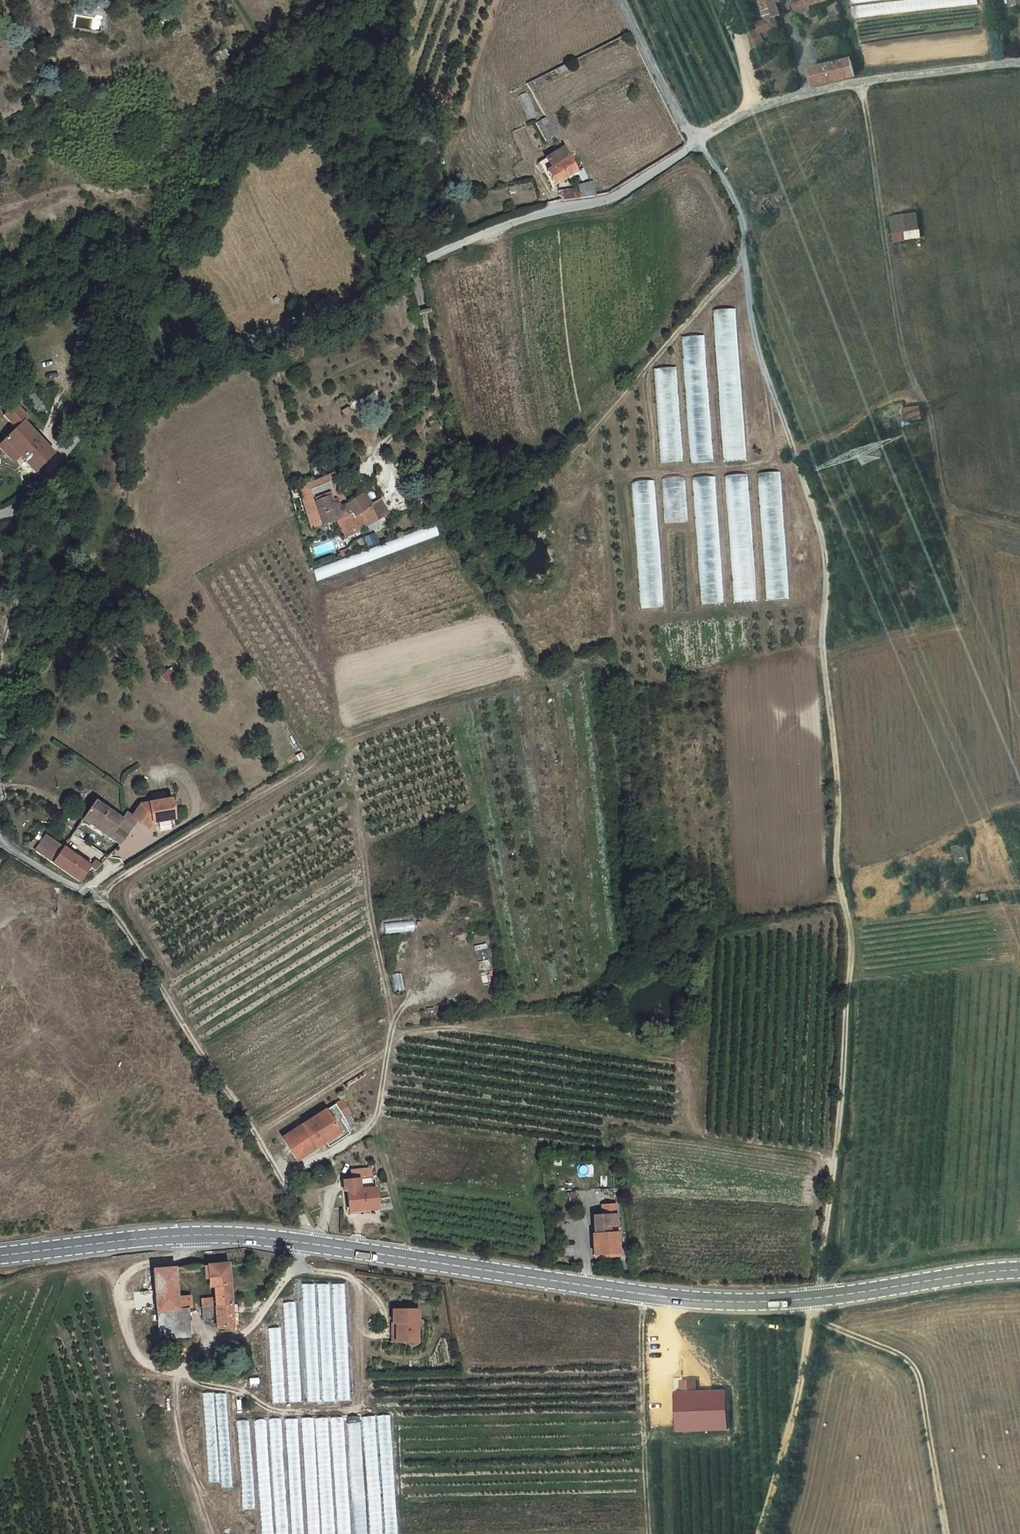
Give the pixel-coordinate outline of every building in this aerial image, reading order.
[(759,9),(775,4),(773,0),(756,0),(759,9)] [(804,1),(786,8),(788,15),(792,14),(807,8),(831,0),(804,0),(804,1)] [(978,6),(978,0),(852,0),(853,16),(978,6)] [(775,19),(780,18),(775,4),(759,9),(764,23),(757,27),(760,34),(778,29),(775,19)] [(807,8),(792,14),(796,24),(812,17),(807,8)] [(760,34),(748,38),(752,50),(764,46),(760,34)] [(815,87),(856,78),(852,62),(811,71),(815,87)] [(538,122),(548,140),(556,135),(547,118),(538,122)] [(576,172),(562,147),(537,162),(543,171),(546,170),(554,184),(576,172)] [(586,177),(580,180),(581,183),(575,186),(577,190),(558,193),(561,199),(570,199),(580,197),(596,194),(586,177)] [(920,216),(894,220),(898,246),(924,241),(920,216)] [(736,308),(714,309),(722,461),(744,459),(736,308)] [(689,463),(712,461),(704,334),(682,336),(689,463)] [(677,367),(654,368),(659,462),(682,461),(677,367)] [(28,418),(15,403),(4,414),(16,429),(5,439),(37,474),(40,473),(37,469),(53,455),(51,453),(38,438),(24,423),(28,418)] [(920,405),(915,405),(904,406),(904,416),(921,416),(920,405)] [(43,433),(28,418),(24,423),(38,438),(43,433)] [(765,599),(788,598),(780,471),(758,473),(765,599)] [(748,473),(725,475),(732,601),(756,600),(748,473)] [(723,603),(716,476),(693,477),(700,604),(723,603)] [(664,523),(687,522),(685,477),(662,478),(664,523)] [(655,480),(632,481),(639,609),(663,607),(655,480)] [(316,503),(323,525),(337,521),(335,514),(340,512),(332,489),(323,491),(327,498),(320,501),(316,503)] [(323,491),(312,493),(316,503),(320,501),(327,498),(323,491)] [(346,503),(351,515),(352,518),(373,506),(364,494),(346,503)] [(373,506),(352,518),(357,529),(383,519),(373,506)] [(351,515),(337,521),(343,538),(357,529),(352,518),(351,515)] [(423,539),(438,534),(436,528),(421,533),(423,539)] [(902,535),(894,536),(894,545),(903,545),(902,535)] [(143,804),(134,816),(140,821),(148,828),(154,822),(175,819),(172,800),(143,804)] [(124,820),(123,819),(97,801),(83,820),(89,824),(92,819),(113,833),(109,838),(119,845),(127,836),(117,827),(124,820)] [(129,812),(123,819),(124,820),(117,827),(127,836),(140,821),(134,816),(129,812)] [(92,819),(89,824),(109,838),(113,833),(92,819)] [(40,855),(52,839),(46,835),(34,850),(40,855)] [(63,848),(52,839),(40,855),(78,881),(86,872),(91,876),(97,870),(91,866),(90,867),(63,848)] [(968,844),(952,847),(955,863),(971,861),(968,844)] [(386,934),(414,930),(413,921),(385,926),(386,934)] [(476,953),(483,984),(494,981),(488,950),(476,953)] [(324,1098),(274,1132),(289,1153),(336,1120),(331,1113),(333,1111),(324,1098)] [(354,1188),(348,1188),(349,1207),(363,1206),(363,1208),(378,1208),(377,1188),(372,1188),(372,1177),(361,1177),(353,1184),(354,1188)] [(619,1230),(613,1230),(612,1212),(598,1213),(598,1230),(595,1231),(596,1252),(620,1251),(619,1230)] [(214,1277),(215,1304),(215,1315),(215,1326),(232,1325),(229,1264),(210,1265),(210,1277),(214,1277)] [(185,1266),(154,1269),(157,1312),(179,1311),(178,1298),(177,1273),(186,1273),(185,1266)] [(335,1401),(330,1283),(302,1285),(307,1402),(335,1401)] [(332,1284),(338,1401),(350,1400),(345,1283),(332,1284)] [(191,1297),(178,1298),(179,1311),(191,1309),(191,1297)] [(215,1315),(215,1304),(204,1306),(205,1315),(215,1315)] [(417,1307),(392,1308),(392,1321),(395,1321),(395,1339),(417,1338),(416,1318),(417,1318),(417,1307)] [(272,1403),(285,1403),(281,1327),(268,1328),(272,1403)] [(683,1380),(683,1391),(698,1391),(698,1379),(683,1380)] [(683,1391),(678,1392),(680,1430),(729,1428),(728,1389),(698,1391),(683,1391)] [(360,1416),(347,1417),(353,1533),(367,1533),(360,1416)] [(308,1533),(350,1533),(345,1417),(329,1418),(329,1417),(302,1419),(308,1533)] [(282,1419),(269,1419),(271,1472),(258,1472),(262,1533),(288,1533),(282,1419)] [(298,1419),(285,1419),(292,1533),(304,1533),(298,1419)] [(267,1421),(257,1421),(256,1442),(266,1442),(267,1421)]
